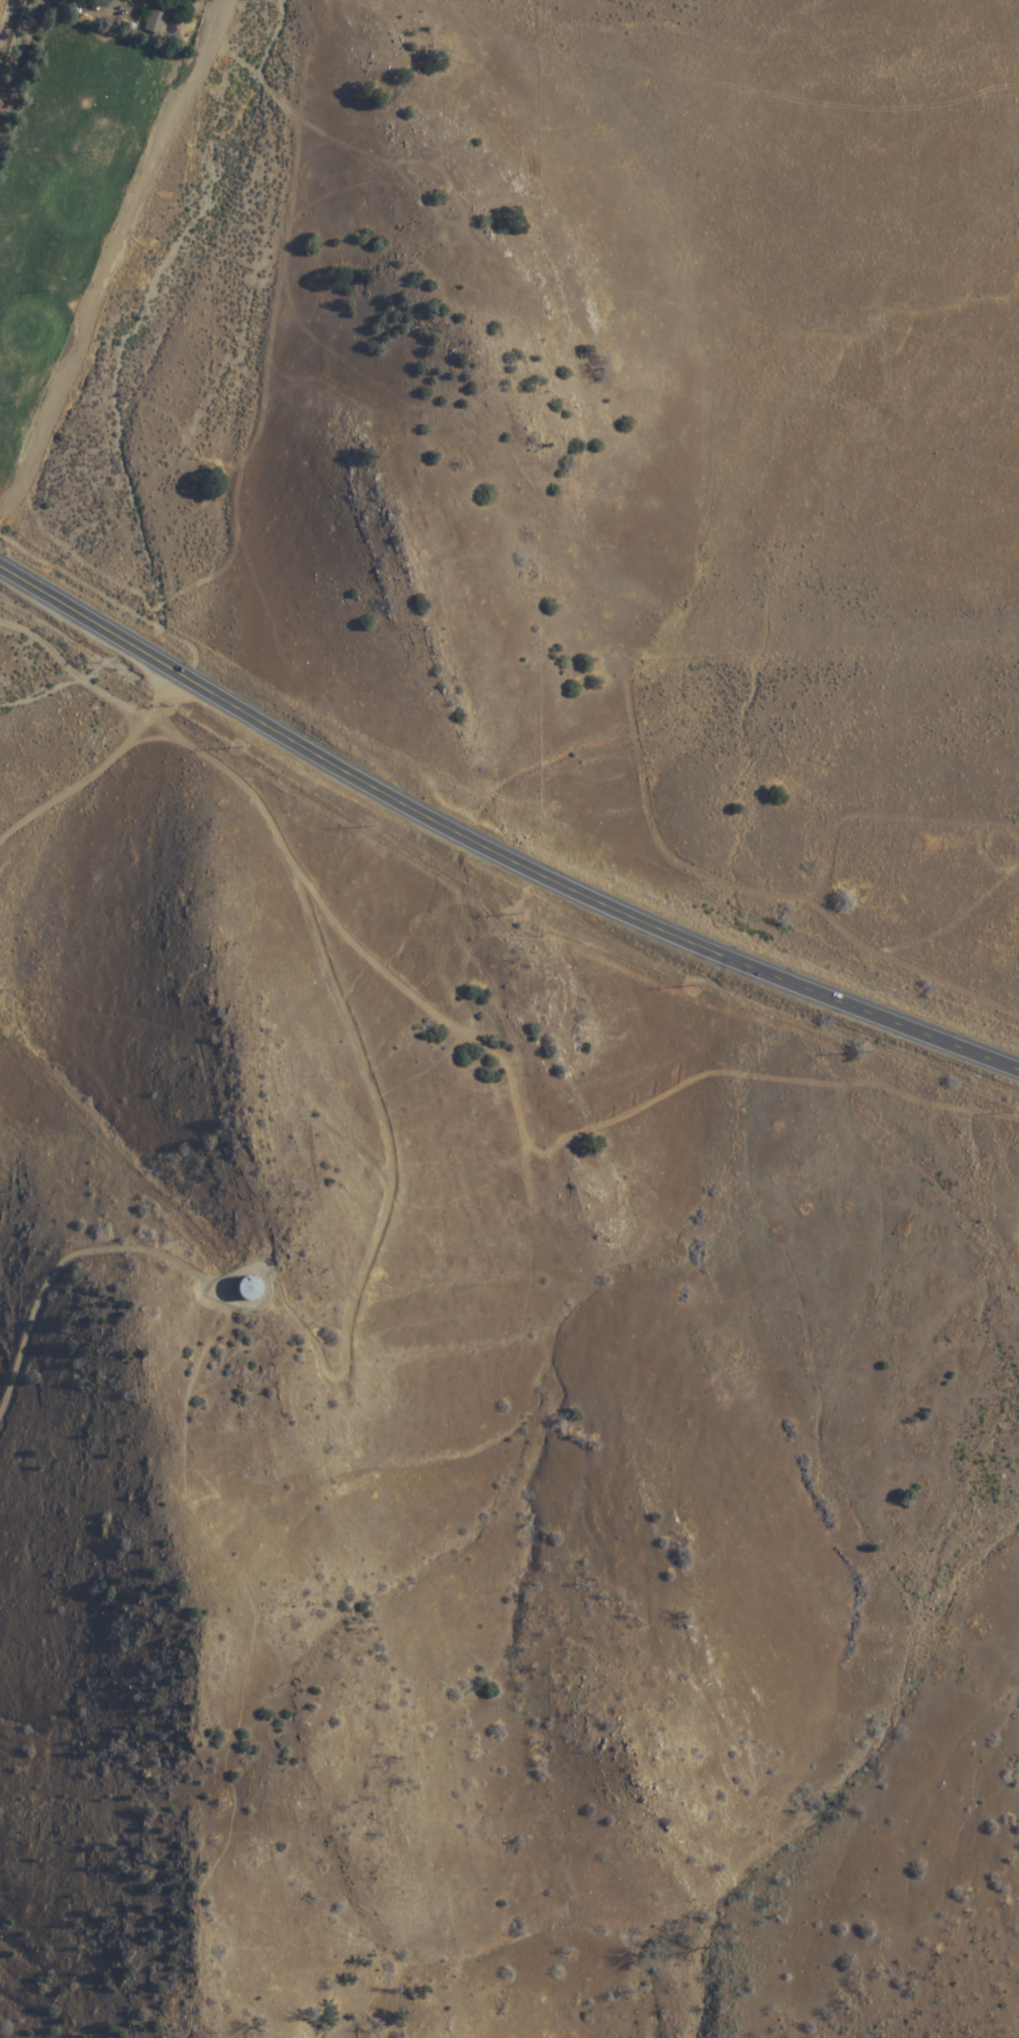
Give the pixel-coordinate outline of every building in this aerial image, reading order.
[(162,35),(168,15),(152,11),(146,31),(162,35)] [(246,1299),(263,1297),(261,1275),(244,1276),(246,1299)]
